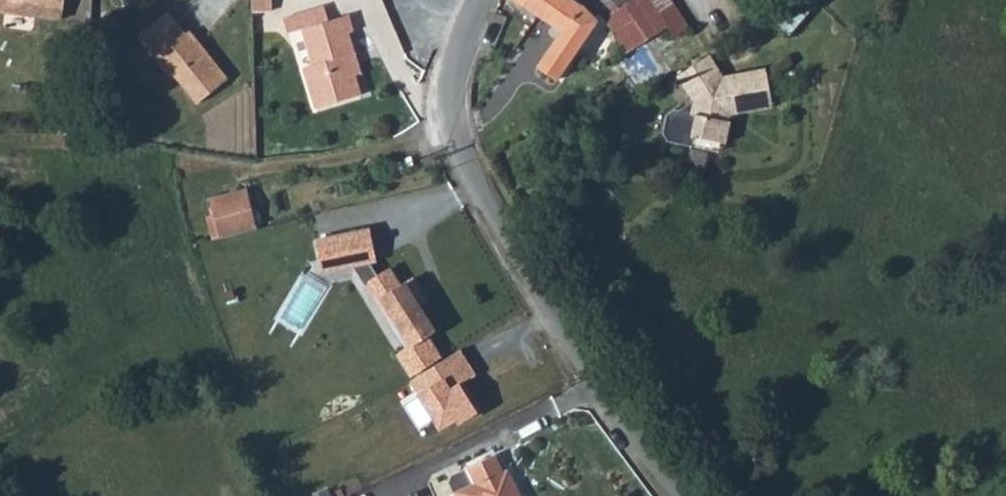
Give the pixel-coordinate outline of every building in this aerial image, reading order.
[(153,13),(161,25),(181,10),(173,0),(170,0),(153,13)] [(314,11),(338,4),(337,0),(294,0),(293,0),(297,16),(314,11)] [(314,11),(323,47),(314,49),(324,91),(368,79),(358,39),(364,37),(359,17),(365,15),(360,0),(355,0),(338,4),(314,11)] [(518,6),(547,23),(566,0),(521,0),(518,6)] [(547,23),(559,30),(561,31),(579,12),(584,6),(574,0),(566,0),(547,23)] [(627,49),(665,25),(680,15),(683,13),(674,0),(605,0),(595,6),(607,25),(624,51),(627,49)] [(232,66),(201,26),(194,27),(190,21),(181,10),(161,25),(153,13),(140,23),(172,63),(180,64),(200,90),(232,66)] [(561,31),(574,40),(583,25),(588,17),(579,12),(561,31)] [(680,15),(665,25),(672,35),(687,25),(680,15)] [(194,27),(201,26),(194,17),(190,21),(194,27)] [(583,25),(574,40),(578,42),(588,28),(583,25)] [(559,30),(547,48),(535,66),(551,77),(574,40),(561,31),(559,30)] [(760,108),(764,90),(768,70),(749,66),(732,62),(714,39),(712,40),(690,54),(685,57),(702,81),(696,106),(692,124),(709,128),(730,133),(735,103),(753,107),(760,108)] [(412,166),(410,156),(402,157),(404,167),(412,166)] [(219,222),(231,219),(257,213),(249,175),(211,184),(219,222)] [(367,234),(317,247),(324,276),(345,272),(355,270),(366,290),(373,287),(382,303),(378,306),(393,325),(397,322),(413,350),(397,358),(410,379),(445,360),(432,336),(439,333),(415,297),(423,292),(415,282),(403,288),(391,274),(380,280),(370,266),(377,265),(367,234)] [(445,360),(410,379),(439,433),(480,411),(465,384),(478,377),(463,350),(445,360)] [(497,440),(471,452),(480,471),(460,480),(467,495),(477,495),(486,492),(488,495),(532,495),(511,456),(508,459),(497,440)] [(345,485),(322,495),(351,495),(345,485)]
